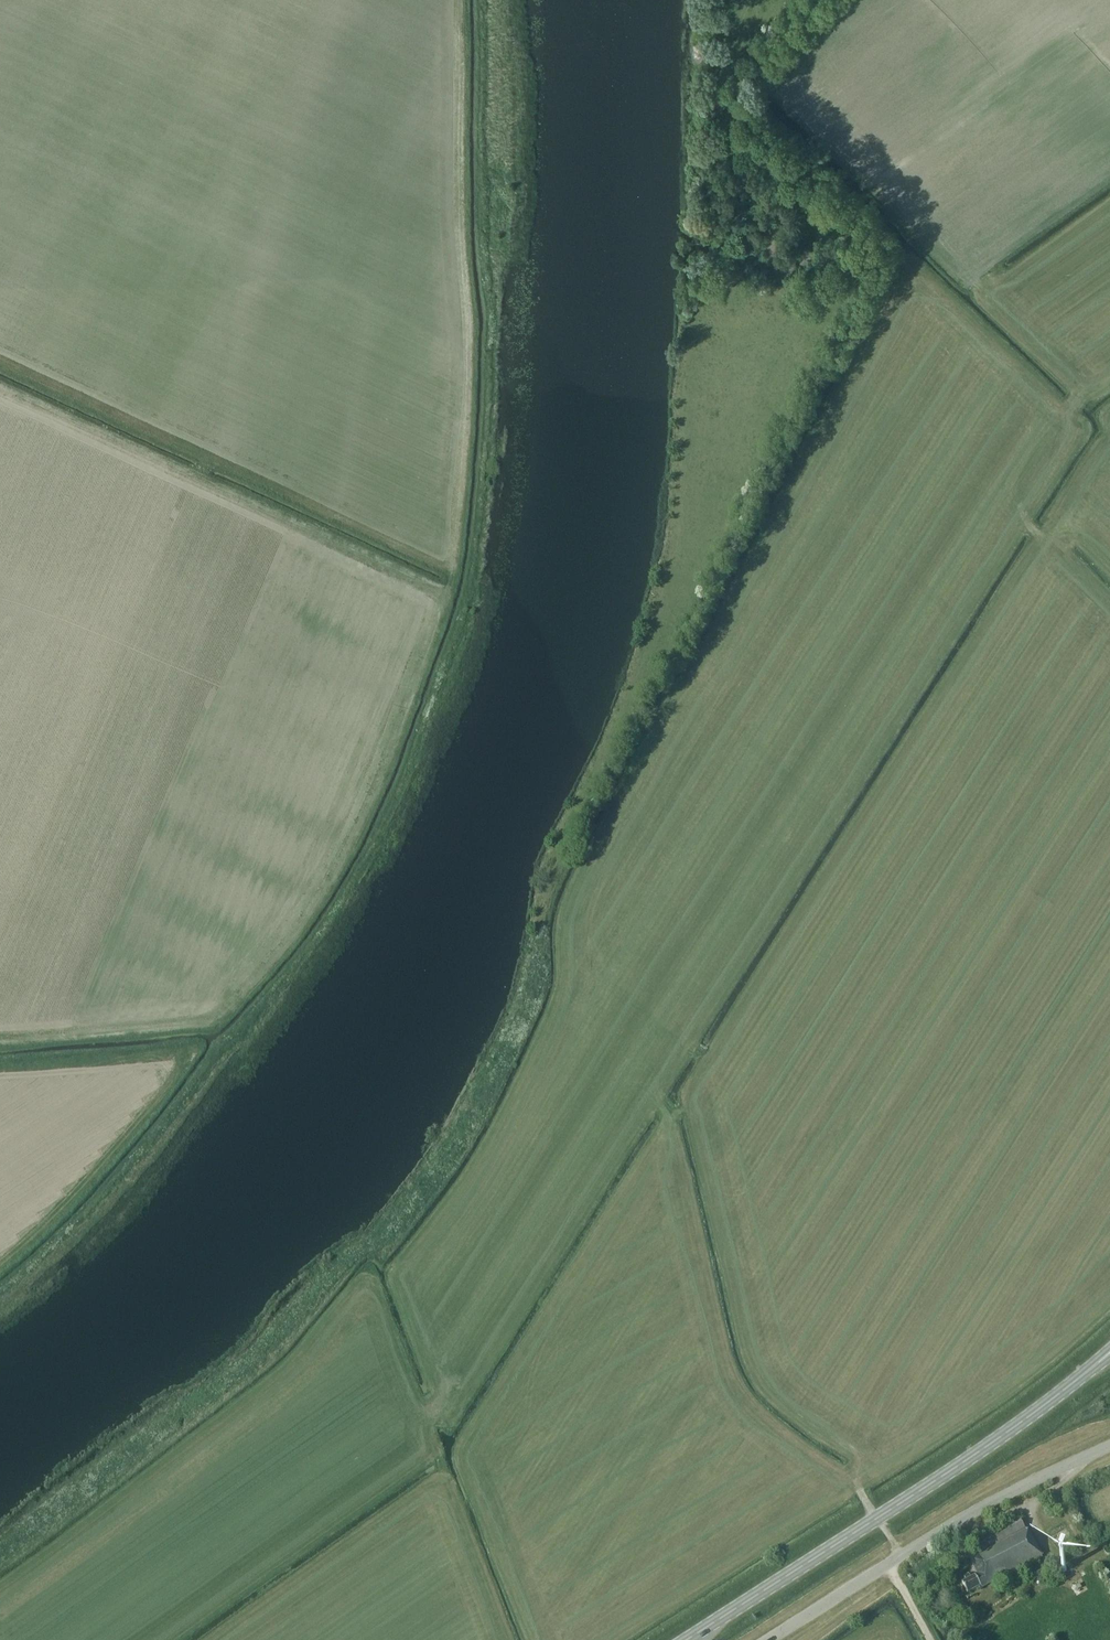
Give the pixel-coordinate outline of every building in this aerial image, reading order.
[(1043,1558),(1026,1529),(1020,1519),(973,1543),(979,1553),(978,1554),(979,1556),(971,1560),(979,1575),(971,1579),(969,1574),(964,1577),(966,1581),(962,1583),(967,1593),(981,1586),(997,1578),(1001,1586),(1010,1581),(1008,1577),(1036,1562),(1038,1564),(1025,1571),(1033,1587),(1053,1576),(1043,1558)]
